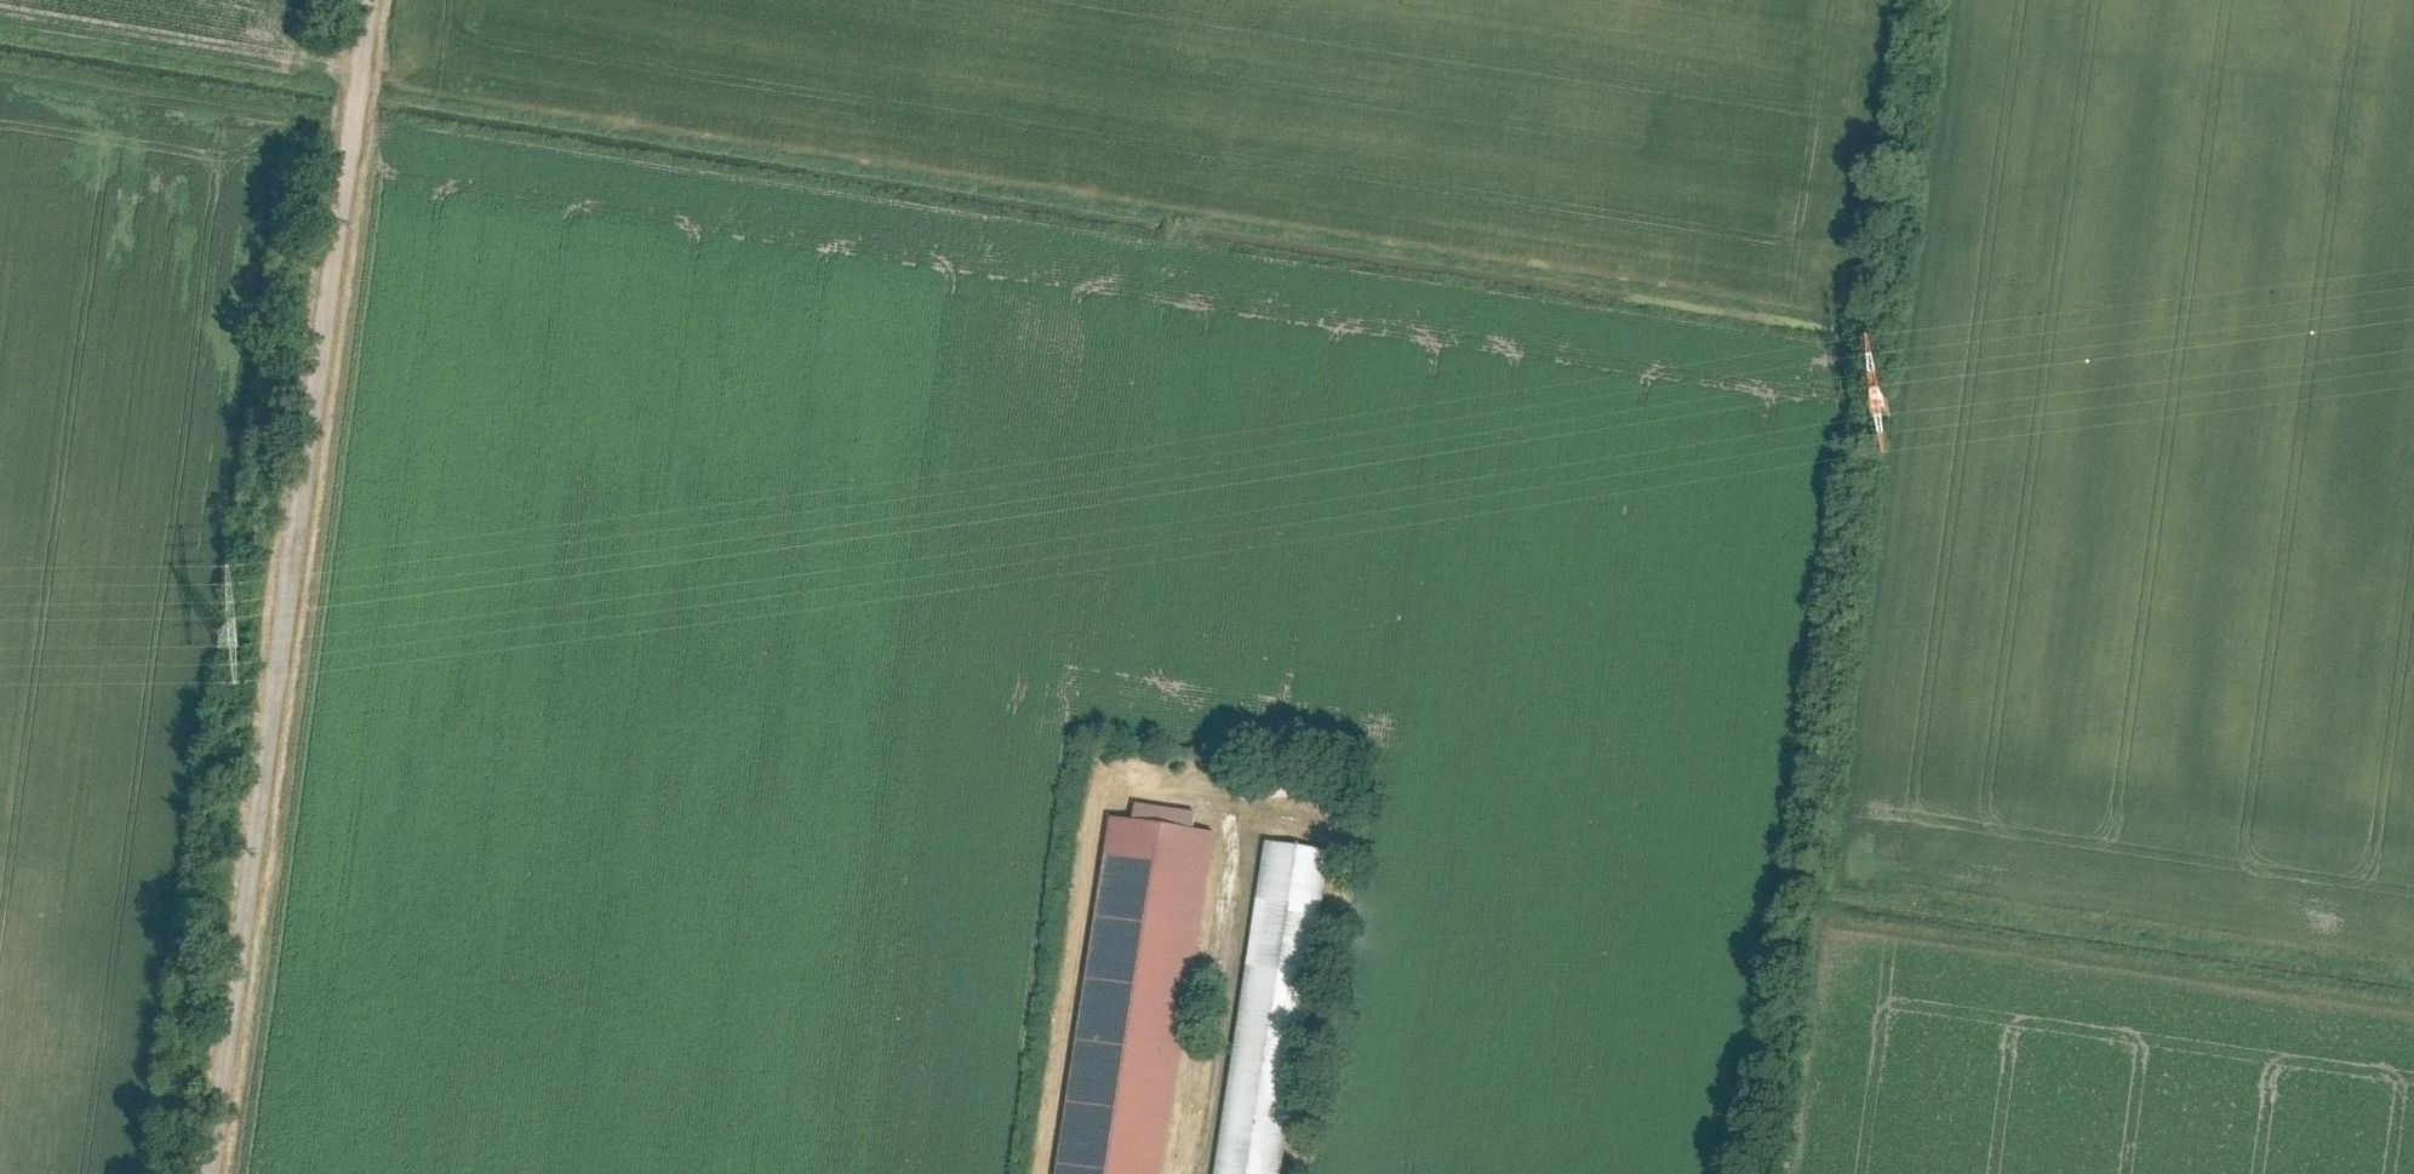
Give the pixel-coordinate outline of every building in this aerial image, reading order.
[(1053,1173),(1165,1173),(1218,839),(1109,822),(1053,1173)] [(1211,1173),(1286,1173),(1339,856),(1267,844),(1211,1173)]
